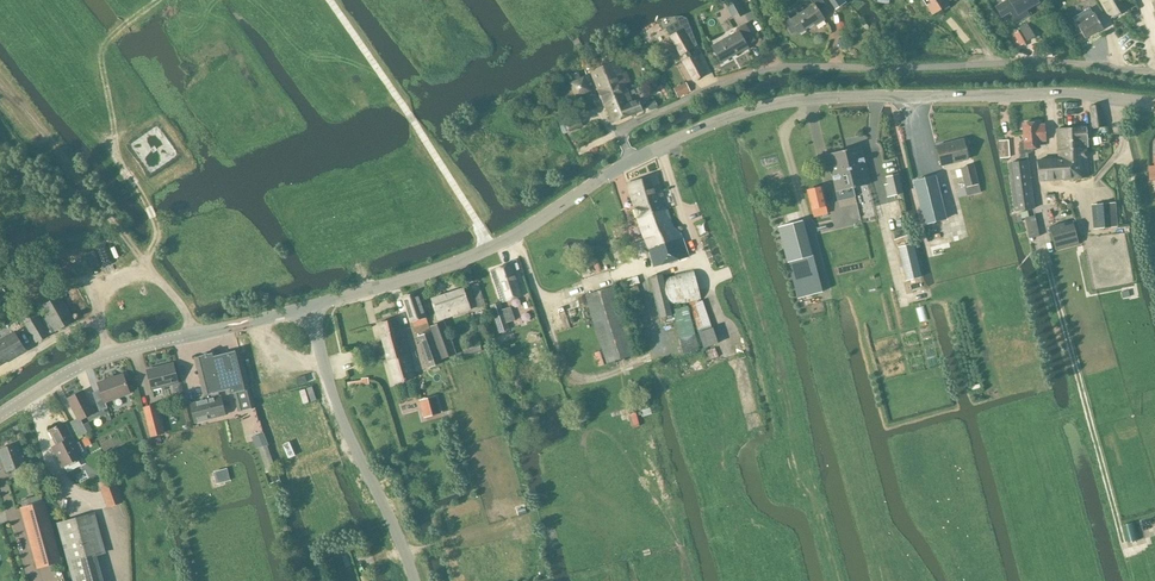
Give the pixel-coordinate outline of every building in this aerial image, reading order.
[(732,15),(742,9),(738,0),(723,0),(732,15)] [(813,4),(790,20),(787,15),(781,19),(791,35),(797,31),(799,33),(814,23),(815,26),(824,20),(818,11),(826,6),(822,0),(810,0),(813,4)] [(932,14),(949,4),(947,2),(951,0),(923,0),(932,14)] [(1038,3),(1036,0),(1007,0),(996,7),(1001,17),(1014,9),(1018,15),(1038,3)] [(1110,17),(1112,16),(1113,18),(1120,14),(1119,12),(1126,8),(1122,0),(1100,0),(1110,17)] [(1090,8),(1073,18),(1078,26),(1085,39),(1102,29),(1095,16),(1094,13),(1093,14),(1090,8)] [(677,22),(666,28),(671,37),(681,54),(684,52),(687,58),(683,61),(694,81),(706,74),(691,48),(692,48),(697,45),(687,19),(682,17),(675,18),(677,22)] [(747,45),(754,40),(745,24),(737,29),(738,31),(712,46),(721,62),(748,47),(747,45)] [(1027,41),(1035,37),(1027,24),(1020,29),(1027,41)] [(642,63),(639,54),(631,58),(634,66),(642,63)] [(603,103),(628,92),(625,84),(630,82),(626,72),(622,73),(616,61),(590,71),(598,90),(597,90),(603,103)] [(576,96),(588,90),(583,79),(571,84),(576,96)] [(643,86),(628,92),(603,103),(604,103),(612,123),(642,110),(638,101),(632,102),(630,95),(635,93),(635,94),(645,91),(643,86)] [(649,110),(657,106),(655,100),(646,104),(649,110)] [(1093,128),(1104,126),(1103,118),(1101,118),(1099,105),(1090,107),(1093,128)] [(560,127),(563,134),(582,126),(579,119),(560,127)] [(1022,124),(1024,142),(1019,142),(1020,158),(1028,158),(1027,153),(1030,153),(1029,149),(1039,148),(1039,141),(1045,141),(1044,125),(1038,125),(1037,123),(1022,124)] [(1087,127),(1064,129),(1066,149),(1088,147),(1087,127)] [(1086,150),(1088,147),(1066,149),(1064,129),(1057,130),(1059,159),(1037,160),(1039,180),(1088,176),(1086,150)] [(941,166),(968,159),(963,139),(936,146),(941,166)] [(844,150),(853,188),(870,184),(861,146),(844,150)] [(836,192),(853,188),(844,150),(827,154),(836,192)] [(1015,210),(1034,208),(1028,160),(1009,163),(1015,210)] [(973,165),(961,168),(965,187),(978,184),(973,165)] [(886,177),(891,196),(902,193),(898,174),(886,177)] [(627,184),(630,195),(637,193),(640,203),(663,196),(656,175),(627,184)] [(925,224),(946,219),(935,176),(914,181),(925,224)] [(823,179),(807,183),(815,209),(829,208),(823,179)] [(667,209),(663,196),(640,203),(637,193),(630,195),(638,218),(667,209)] [(1108,204),(1096,205),(1098,228),(1110,227),(1108,204)] [(667,209),(638,218),(638,221),(643,235),(646,239),(649,248),(649,251),(683,242),(681,234),(672,226),(667,211),(667,209)] [(1030,238),(1040,236),(1035,215),(1026,218),(1030,238)] [(779,228),(778,228),(787,261),(787,262),(789,261),(789,263),(810,258),(801,226),(800,222),(779,228)] [(1048,226),(1055,250),(1078,244),(1072,223),(1064,225),(1063,222),(1048,226)] [(688,257),(683,242),(649,251),(654,267),(688,257)] [(913,248),(898,252),(906,281),(921,277),(913,248)] [(590,260),(582,263),(585,273),(593,271),(590,260)] [(502,302),(521,296),(510,264),(491,271),(502,302)] [(667,288),(653,291),(659,317),(673,314),(672,307),(701,300),(694,272),(665,279),(667,288)] [(663,274),(650,278),(649,278),(653,291),(667,288),(665,279),(663,274)] [(478,283),(471,285),(478,308),(485,305),(478,283)] [(612,287),(586,295),(596,329),(623,321),(612,287)] [(438,319),(455,314),(470,309),(463,288),(431,299),(438,319)] [(410,322),(426,317),(418,292),(402,297),(410,322)] [(36,342),(75,320),(60,295),(41,306),(47,317),(41,321),(30,302),(17,309),(36,342)] [(584,296),(578,298),(580,305),(587,303),(584,296)] [(689,305),(696,326),(703,348),(718,343),(713,327),(712,328),(702,301),(689,305)] [(499,303),(491,306),(500,332),(508,330),(499,303)] [(687,305),(672,309),(680,338),(679,338),(684,356),(700,352),(687,305)] [(413,378),(406,354),(396,318),(378,323),(388,359),(389,362),(389,360),(391,359),(398,382),(413,378)] [(623,321),(596,329),(607,363),(634,355),(623,321)] [(442,359),(455,354),(456,354),(444,322),(431,326),(442,359)] [(432,331),(417,337),(428,367),(443,362),(432,331)] [(25,351),(15,333),(0,341),(0,365),(25,351)] [(481,350),(479,340),(461,345),(464,355),(481,350)] [(705,361),(718,356),(714,347),(702,352),(705,361)] [(205,399),(191,403),(196,421),(224,414),(220,396),(219,396),(218,392),(226,390),(227,394),(235,392),(239,411),(253,408),(249,389),(239,350),(217,355),(216,352),(194,357),(203,395),(204,395),(205,399)] [(152,389),(178,382),(173,363),(147,370),(152,389)] [(105,401),(129,393),(123,375),(98,384),(100,390),(93,393),(99,410),(107,407),(105,401)] [(305,377),(295,380),(297,388),(308,386),(305,377)] [(368,378),(361,378),(361,381),(349,382),(350,387),(369,384),(368,378)] [(181,386),(175,387),(178,398),(184,397),(181,386)] [(83,391),(68,399),(78,419),(71,422),(79,437),(87,433),(80,419),(94,412),(83,391)] [(434,397),(420,401),(424,416),(438,412),(434,397)] [(156,404),(143,407),(150,437),(163,434),(156,404)] [(532,422),(530,416),(523,418),(526,424),(532,422)] [(49,431),(57,445),(52,447),(62,466),(82,456),(80,452),(83,450),(79,443),(76,444),(65,423),(49,431)] [(7,472),(26,465),(18,443),(0,450),(0,452),(7,472)] [(267,471),(275,468),(267,444),(258,447),(267,471)] [(278,481),(275,473),(267,475),(270,483),(278,481)] [(113,479),(100,483),(108,506),(121,501),(113,479)] [(38,565),(59,560),(43,502),(23,508),(38,565)] [(96,554),(105,551),(95,514),(58,524),(73,580),(103,580),(96,554)]
